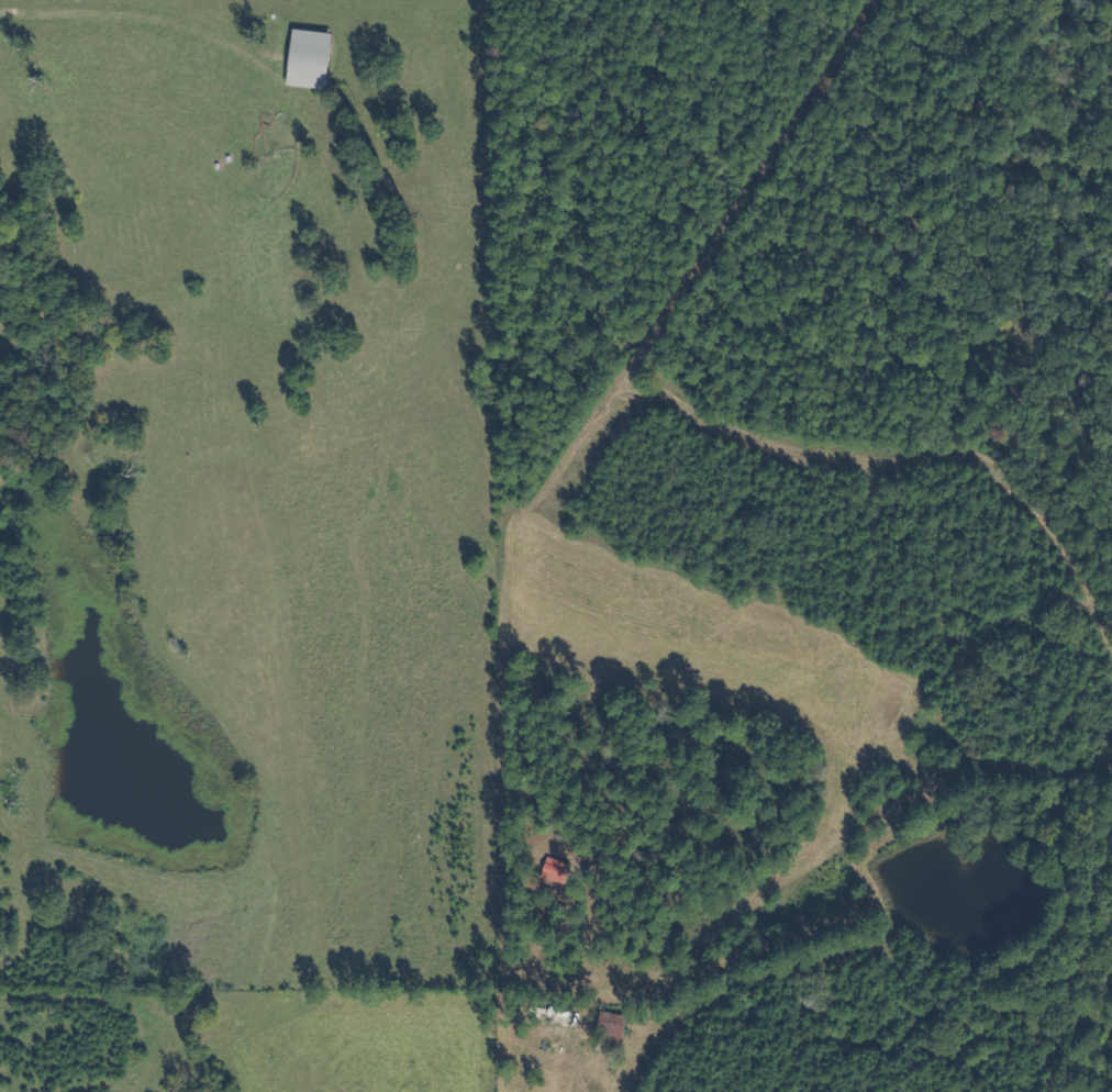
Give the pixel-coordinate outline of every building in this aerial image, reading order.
[(289,28),(283,84),(323,88),(329,32),(289,28)] [(617,1043),(623,1015),(598,1009),(591,1037),(617,1043)]
